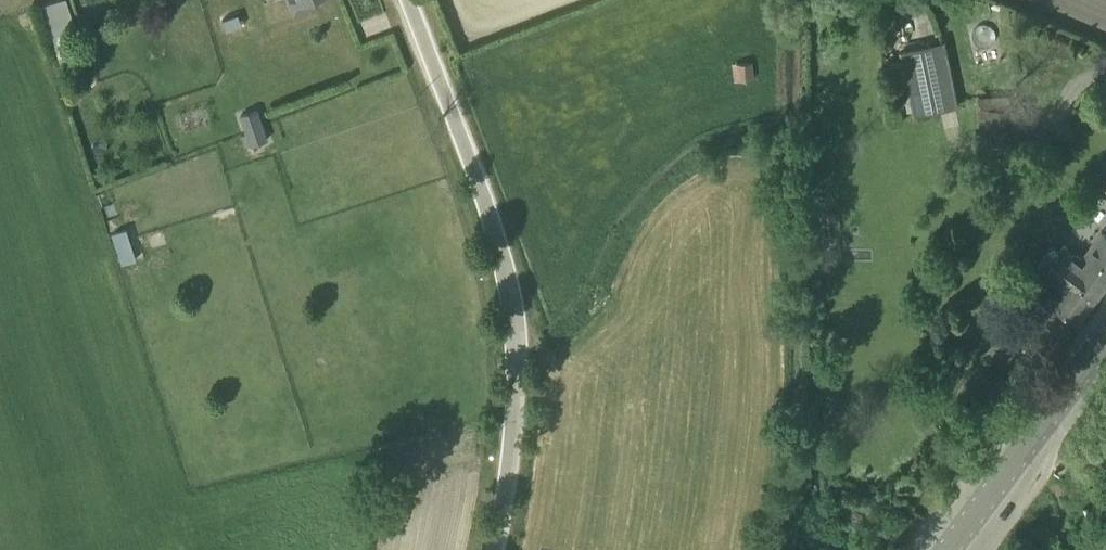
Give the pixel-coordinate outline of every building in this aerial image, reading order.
[(54,22),(77,14),(72,0),(46,0),(54,22)] [(290,10),(315,1),(314,0),(286,0),(290,10)] [(73,33),(53,39),(58,56),(78,50),(73,33)] [(958,106),(944,41),(899,51),(913,116),(958,106)] [(1018,143),(1017,108),(1010,109),(1010,96),(978,97),(979,117),(987,117),(988,143),(1018,143)] [(267,135),(258,108),(241,114),(250,141),(267,135)] [(130,224),(118,227),(124,254),(136,251),(130,224)] [(1051,260),(1097,296),(1105,283),(1105,234),(1103,232),(1083,257),(1064,243),(1060,248),(1051,260)] [(1044,269),(1040,274),(1059,288),(1056,292),(1050,299),(1061,307),(1078,320),(1097,296),(1051,260),(1044,269)]
